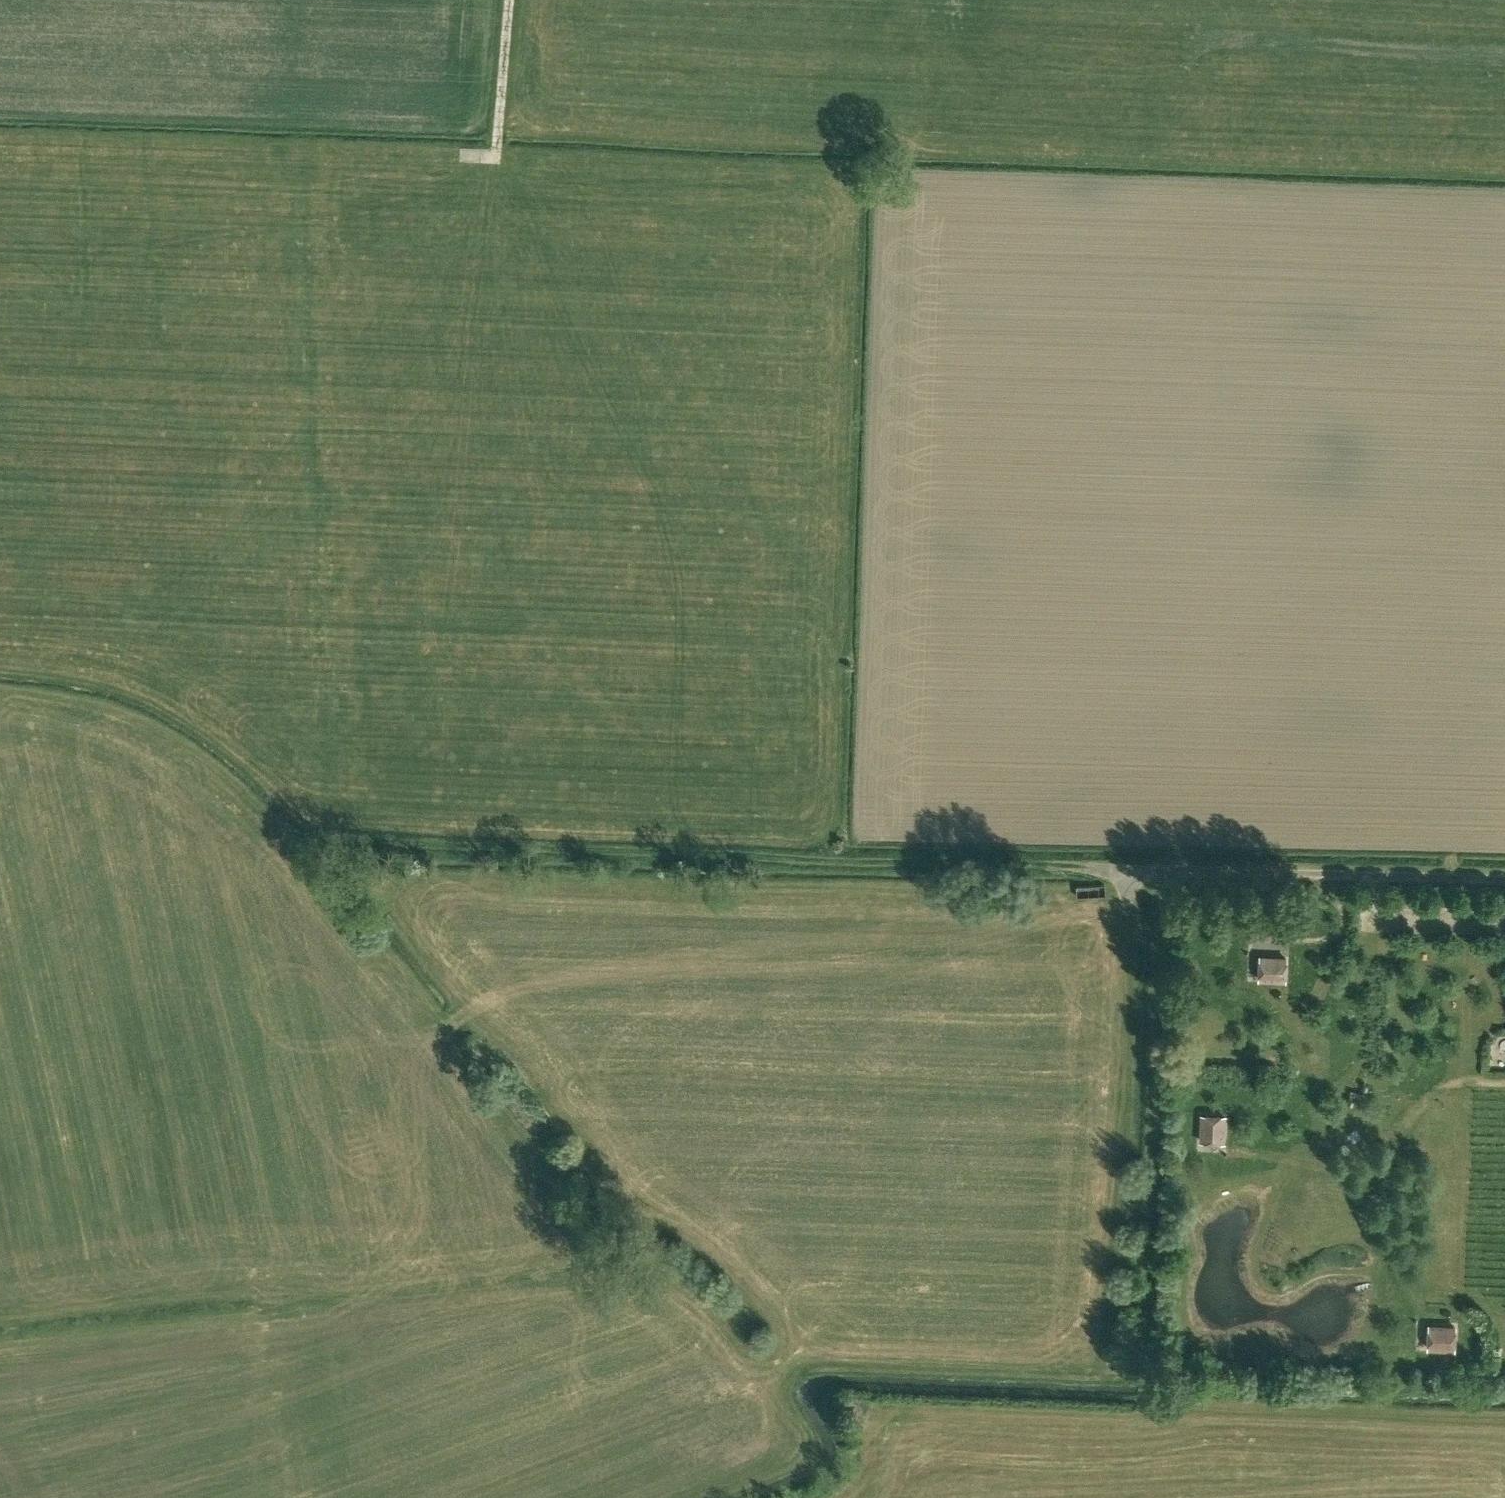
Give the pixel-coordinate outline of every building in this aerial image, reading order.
[(1285,981),(1286,958),(1260,957),(1259,980),(1285,981)] [(1223,1142),(1224,1116),(1202,1115),(1201,1141),(1223,1142)] [(1429,1326),(1428,1348),(1454,1350),(1455,1327),(1429,1326)]
